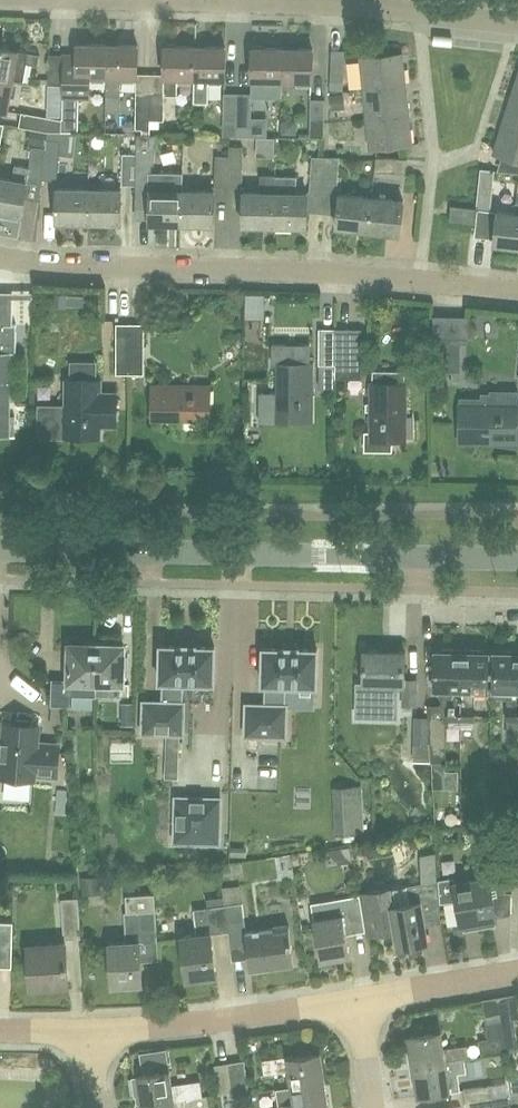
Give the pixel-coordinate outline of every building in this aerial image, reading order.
[(108,76),(109,44),(77,43),(77,54),(64,54),(63,83),(64,83),(62,130),(77,131),(78,95),(90,95),(90,75),(107,76),(108,76)] [(137,76),(138,44),(109,44),(108,76),(107,76),(106,96),(120,96),(121,76),(137,76)] [(195,78),(195,45),(164,45),(164,77),(164,91),(151,90),(150,119),(164,119),(165,95),(177,95),(178,78),(195,78)] [(225,79),(226,46),(195,45),(195,78),(194,102),(209,102),(210,78),(225,79)] [(282,97),(282,79),(283,47),(252,46),(251,93),(238,92),(237,134),(238,134),(238,136),(266,137),(267,118),(252,118),(253,96),(282,97)] [(40,55),(19,51),(19,50),(0,47),(0,77),(14,80),(13,81),(23,83),(27,63),(38,65),(40,55)] [(312,80),(313,47),(283,47),(282,79),(312,80)] [(362,87),(406,82),(402,52),(359,57),(362,87)] [(63,83),(64,54),(49,54),(48,83),(63,83)] [(330,90),(343,90),(344,72),(331,72),(330,90)] [(13,81),(14,80),(0,77),(0,109),(8,110),(13,81)] [(366,116),(409,111),(406,82),(362,87),(366,116)] [(150,128),(150,119),(151,90),(137,90),(136,128),(150,128)] [(237,134),(238,92),(224,92),(223,120),(223,134),(237,134)] [(512,94),(502,123),(517,128),(517,96),(512,94)] [(346,109),(344,95),(331,96),(333,110),(346,109)] [(324,137),(325,99),(310,99),(310,137),(324,137)] [(369,147),(413,141),(409,111),(366,116),(369,147)] [(62,132),(62,119),(22,112),(19,126),(30,128),(47,132),(62,132)] [(297,135),(298,120),(284,120),(283,134),(297,135)] [(502,123),(493,152),(510,157),(506,171),(517,172),(517,128),(502,123)] [(47,132),(30,128),(29,137),(35,138),(34,143),(46,145),(47,139),(47,134),(47,132)] [(58,180),(60,140),(47,139),(46,145),(46,147),(45,147),(42,179),(58,180)] [(45,147),(32,146),(29,167),(15,165),(12,178),(0,176),(0,215),(8,216),(9,212),(21,214),(24,197),(27,177),(42,179),(45,147)] [(243,187),(243,147),(229,146),(229,156),(229,187),(243,187)] [(136,185),(136,149),(123,148),(123,154),(122,185),(136,185)] [(229,187),(229,156),(216,155),(215,187),(229,187)] [(323,189),(324,157),(312,157),(310,189),(323,189)] [(339,157),(324,157),(323,189),(341,189),(342,187),(338,187),(339,157)] [(407,172),(408,158),(376,158),(374,172),(407,172)] [(491,208),(495,169),(481,168),(477,207),(491,208)] [(150,172),(150,185),(149,223),(181,223),(182,190),(182,173),(150,172)] [(243,225),(275,225),(275,191),(275,176),(261,176),(261,191),(243,191),(243,225)] [(275,191),(275,225),(306,226),(307,211),(307,194),(307,192),(296,192),(297,176),(275,176),(275,191)] [(88,222),(89,188),(56,188),(56,221),(88,222)] [(120,222),(120,189),(89,188),(88,222),(120,222)] [(213,224),(214,190),(182,190),(181,223),(213,224)] [(367,230),(371,196),(341,193),(338,215),(336,226),(367,230)] [(400,233),(404,200),(371,196),(367,230),(400,233)] [(516,203),(515,212),(497,210),(493,243),(517,245),(517,203),(516,203)] [(475,222),(477,207),(451,204),(449,220),(475,222)] [(264,319),(265,295),(246,294),(245,319),(264,319)] [(8,423),(9,352),(16,352),(16,323),(0,323),(0,435),(8,435),(8,436),(15,436),(15,423),(8,423)] [(117,372),(130,373),(131,323),(118,323),(117,372)] [(131,323),(130,373),(143,373),(143,354),(144,324),(131,323)] [(319,364),(336,364),(336,328),(319,328),(319,364)] [(336,328),(336,364),(349,365),(349,329),(336,328)] [(461,339),(433,339),(433,371),(461,372),(461,339)] [(311,364),(311,344),(273,343),(273,364),(278,364),(277,420),(312,421),(312,364),(311,364)] [(378,371),(378,382),(371,382),(370,432),(365,432),(364,446),(369,451),(393,451),(393,440),(406,440),(407,382),(405,382),(405,371),(378,371)] [(65,378),(65,409),(39,409),(39,435),(64,435),(64,436),(100,436),(101,424),(117,425),(117,391),(101,391),(101,378),(65,378)] [(210,420),(210,384),(153,384),(152,419),(210,420)] [(517,441),(517,390),(489,390),(489,398),(460,397),(460,406),(460,441),(517,441)] [(67,667),(66,680),(52,680),(51,706),(71,706),(74,707),(74,695),(93,696),(94,682),(95,640),(82,640),(80,643),(67,643),(67,654),(63,654),(63,667),(67,667)] [(96,696),(96,682),(108,682),(108,695),(119,695),(128,696),(129,685),(121,684),(121,682),(121,669),(125,669),(125,655),(122,655),(122,645),(108,644),(107,641),(95,640),(94,682),(93,696),(96,696)] [(212,683),(214,683),(214,681),(214,649),(215,649),(215,647),(213,647),(195,647),(195,645),(180,645),(180,646),(163,646),(163,645),(161,645),(160,648),(161,648),(160,680),(160,682),(162,682),(163,681),(162,702),(146,701),(143,701),(143,703),(144,703),(143,731),(143,733),(145,733),(181,734),(184,734),(184,732),(183,732),(184,704),(185,702),(183,702),(184,682),(212,683)] [(318,652),(318,649),(315,649),(315,650),(298,649),(298,648),(283,648),(283,649),(266,649),(266,648),(263,648),(263,650),(264,650),(263,682),(262,682),(262,685),(265,685),(265,684),(265,705),(249,704),(246,704),(246,706),(247,706),(246,733),(245,733),(245,736),(248,736),(248,735),(284,736),(284,737),(286,737),(287,735),(286,735),(287,707),(287,705),(286,705),(286,685),(314,686),(317,686),(317,684),(316,684),(317,652),(318,652)] [(458,727),(461,653),(455,653),(455,649),(441,649),(441,652),(435,652),(433,688),(440,700),(440,705),(426,704),(426,716),(429,761),(443,761),(443,759),(446,759),(446,726),(458,727)] [(461,653),(458,727),(472,727),(473,689),(485,690),(487,654),(483,654),(483,650),(470,649),(470,653),(461,653)] [(402,704),(414,705),(417,705),(418,679),(414,678),(402,678),(403,651),(361,650),(360,685),(377,685),(377,695),(394,695),(395,685),(402,685),(402,704)] [(514,654),(515,650),(501,650),(501,654),(494,653),(493,689),(507,689),(506,721),(517,722),(517,654),(514,654)] [(426,716),(415,716),(413,761),(429,761),(426,716)] [(59,749),(37,748),(37,741),(38,726),(28,725),(29,720),(16,719),(15,724),(5,723),(4,742),(0,741),(0,757),(2,757),(1,776),(34,779),(35,774),(57,776),(59,749)] [(179,754),(166,753),(165,778),(178,779),(179,754)] [(343,773),(291,777),(293,798),(344,794),(343,773)] [(510,793),(510,783),(499,782),(499,793),(510,793)] [(221,798),(176,798),(175,842),(220,843),(221,798)] [(362,833),(361,810),(337,811),(338,834),(362,833)] [(502,833),(487,833),(488,845),(502,846),(502,833)] [(246,857),(247,849),(232,848),(232,857),(246,857)] [(82,878),(83,896),(101,895),(100,877),(82,878)] [(461,924),(477,921),(478,927),(496,924),(495,918),(497,918),(490,878),(455,883),(454,877),(439,879),(440,902),(457,900),(461,924)] [(359,895),(359,896),(365,931),(366,931),(393,926),(394,932),(397,948),(427,943),(424,926),(421,905),(440,902),(438,881),(405,887),(408,903),(390,906),(388,890),(359,895)] [(127,942),(124,942),(108,943),(111,985),(141,983),(138,943),(156,941),(154,910),(156,910),(155,894),(127,896),(127,912),(125,912),(127,942)] [(359,896),(337,900),(312,904),(314,919),(312,920),(318,961),(349,956),(345,934),(365,931),(359,896)] [(208,909),(225,906),(224,897),(207,900),(208,909)] [(63,939),(78,938),(75,899),(59,900),(63,939)] [(244,931),(240,904),(225,906),(228,931),(232,960),(247,958),(249,970),(293,965),(287,925),(244,931)] [(211,933),(228,931),(225,906),(208,909),(194,911),(198,935),(180,937),(186,979),(216,975),(211,933)] [(11,922),(0,922),(0,966),(11,966),(11,922)] [(30,986),(67,983),(65,943),(27,946),(30,986)] [(517,1049),(517,1046),(514,1019),(500,1021),(504,1050),(517,1049)] [(481,1054),(504,1050),(500,1021),(486,1023),(488,1039),(479,1040),(481,1054)] [(444,1048),(442,1032),(409,1036),(413,1067),(470,1058),(468,1045),(444,1048)] [(325,1082),(320,1051),(263,1060),(265,1073),(289,1070),(292,1087),(325,1082)] [(480,1057),(470,1058),(470,1059),(465,1060),(467,1072),(467,1075),(483,1073),(480,1057)] [(450,1092),(461,1090),(458,1073),(467,1072),(465,1060),(470,1059),(470,1058),(413,1067),(417,1096),(450,1091),(450,1092)] [(233,1092),(249,1089),(244,1060),(228,1063),(233,1092)] [(224,1093),(233,1092),(228,1063),(214,1065),(219,1094),(224,1093)] [(172,1085),(170,1070),(137,1075),(137,1077),(131,1078),(134,1096),(140,1095),(141,1105),(184,1099),(203,1096),(200,1081),(172,1085)] [(517,1091),(517,1077),(508,1079),(510,1092),(517,1091)] [(325,1082),(292,1087),(276,1089),(278,1104),(279,1107),(270,1107),(271,1107),(328,1107),(325,1082)] [(465,1103),(494,1099),(492,1085),(463,1089),(465,1103)] [(184,1099),(141,1105),(142,1107),(186,1107),(184,1099)] [(494,1099),(465,1103),(466,1107),(496,1107),(494,1099)]
